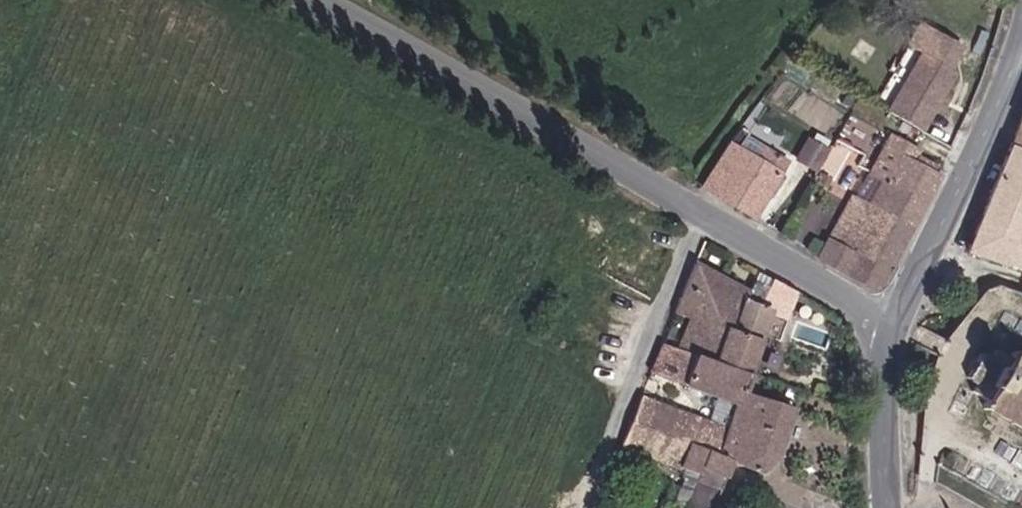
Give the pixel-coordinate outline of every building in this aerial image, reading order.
[(922,132),(955,75),(949,71),(962,48),(919,22),(906,45),(920,53),(886,112),(922,132)] [(972,254),(1021,271),(1021,108),(972,254)] [(754,218),(785,163),(744,138),(747,133),(739,128),(702,187),(754,218)] [(935,165),(916,156),(919,151),(889,135),(855,199),(851,197),(818,258),(878,291),(939,177),(932,173),(935,165)] [(817,168),(828,148),(809,138),(798,158),(817,168)] [(835,176),(851,148),(838,140),(821,168),(835,176)] [(770,309),(740,297),(745,286),(693,266),(675,314),(688,319),(677,349),(661,343),(651,371),(735,404),(725,429),(640,397),(620,447),(721,486),(730,462),(763,475),(770,455),(789,407),(740,387),(770,309)] [(1017,356),(1018,355),(1012,352),(1011,353),(1010,352),(1010,353),(1009,353),(1006,358),(992,350),(987,359),(978,353),(964,377),(974,383),(969,391),(983,400),(982,403),(981,402),(980,404),(981,405),(980,406),(981,406),(981,407),(983,409),(983,408),(984,408),(985,407),(1008,421),(1008,422),(1010,424),(1011,423),(1021,429),(1021,359),(1017,356)]
